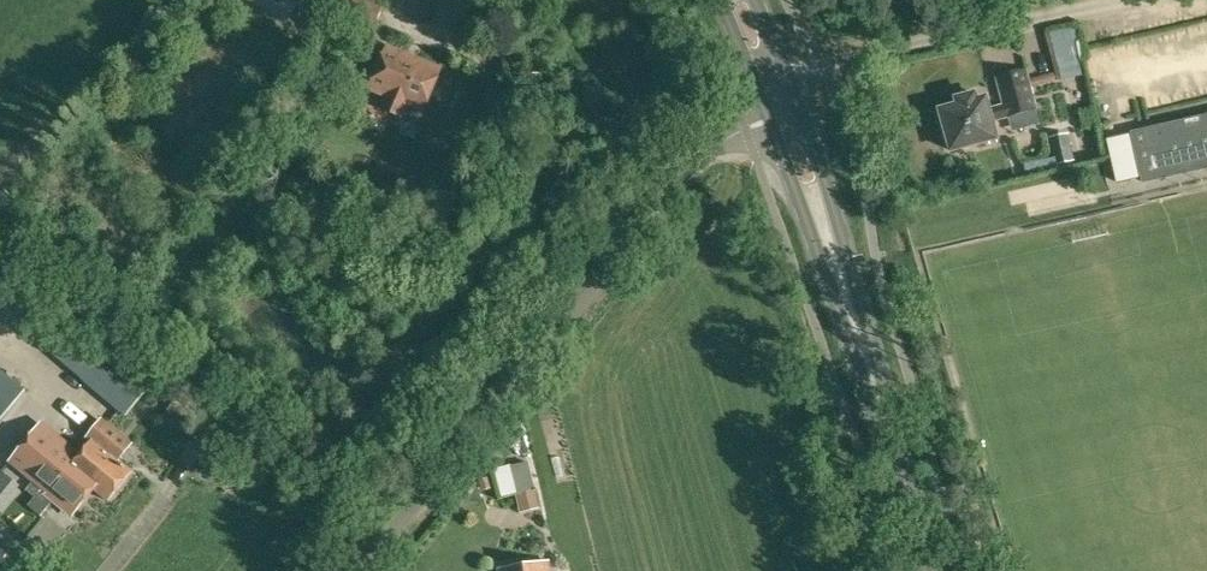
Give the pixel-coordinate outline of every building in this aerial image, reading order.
[(386,0),(339,0),(333,13),(373,30),(386,0)] [(1058,78),(1083,72),(1075,40),(1050,46),(1058,78)] [(425,112),(443,70),(387,47),(370,89),(387,96),(382,108),(404,118),(409,105),(425,112)] [(1007,119),(1038,111),(1031,81),(1028,69),(996,77),(1004,108),(990,111),(986,98),(977,101),(975,94),(957,99),(959,105),(941,110),(952,150),(997,138),(993,123),(1007,119)] [(1133,133),(1143,177),(1144,182),(1206,167),(1206,116),(1133,133)] [(1143,177),(1133,133),(1109,139),(1113,157),(1113,160),(1119,183),(1143,177)] [(1073,160),(1067,134),(1050,138),(1056,164),(1073,160)] [(124,416),(149,387),(80,330),(57,360),(124,416)] [(27,392),(0,370),(0,424),(27,392)] [(42,426),(14,461),(36,479),(29,488),(49,505),(54,499),(71,514),(93,487),(109,500),(132,471),(118,459),(129,445),(102,423),(89,437),(93,441),(80,457),(42,426)] [(500,498),(535,490),(528,460),(492,469),(500,498)] [(498,569),(499,570),(551,570),(550,561),(498,569)]
